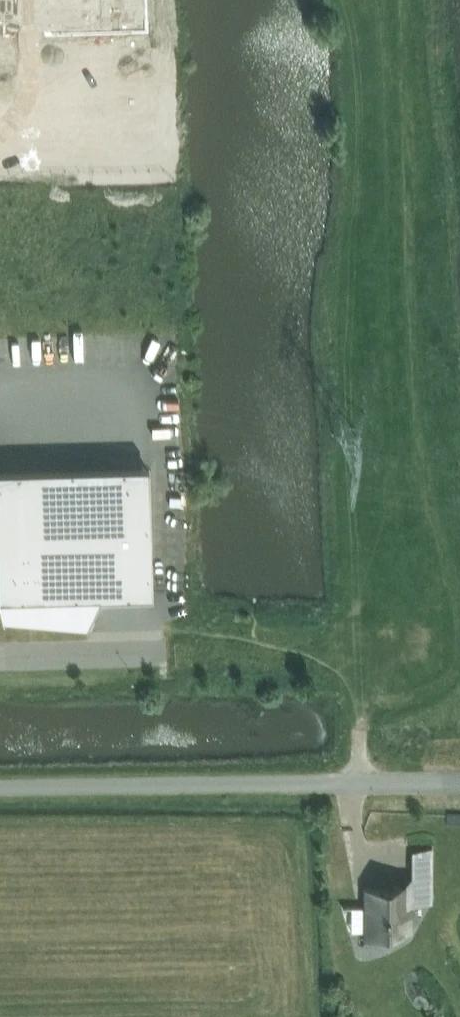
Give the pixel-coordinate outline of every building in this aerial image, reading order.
[(135,5),(135,0),(0,0),(0,9),(135,5)] [(0,468),(0,607),(4,623),(5,623),(4,621),(84,628),(83,630),(84,631),(99,593),(117,593),(134,592),(152,592),(148,470),(148,464),(129,464),(110,465),(90,465),(71,466),(52,466),(33,467),(13,467),(0,468)] [(362,948),(365,948),(365,939),(365,928),(412,929),(412,903),(431,903),(431,888),(363,887),(362,948)]
